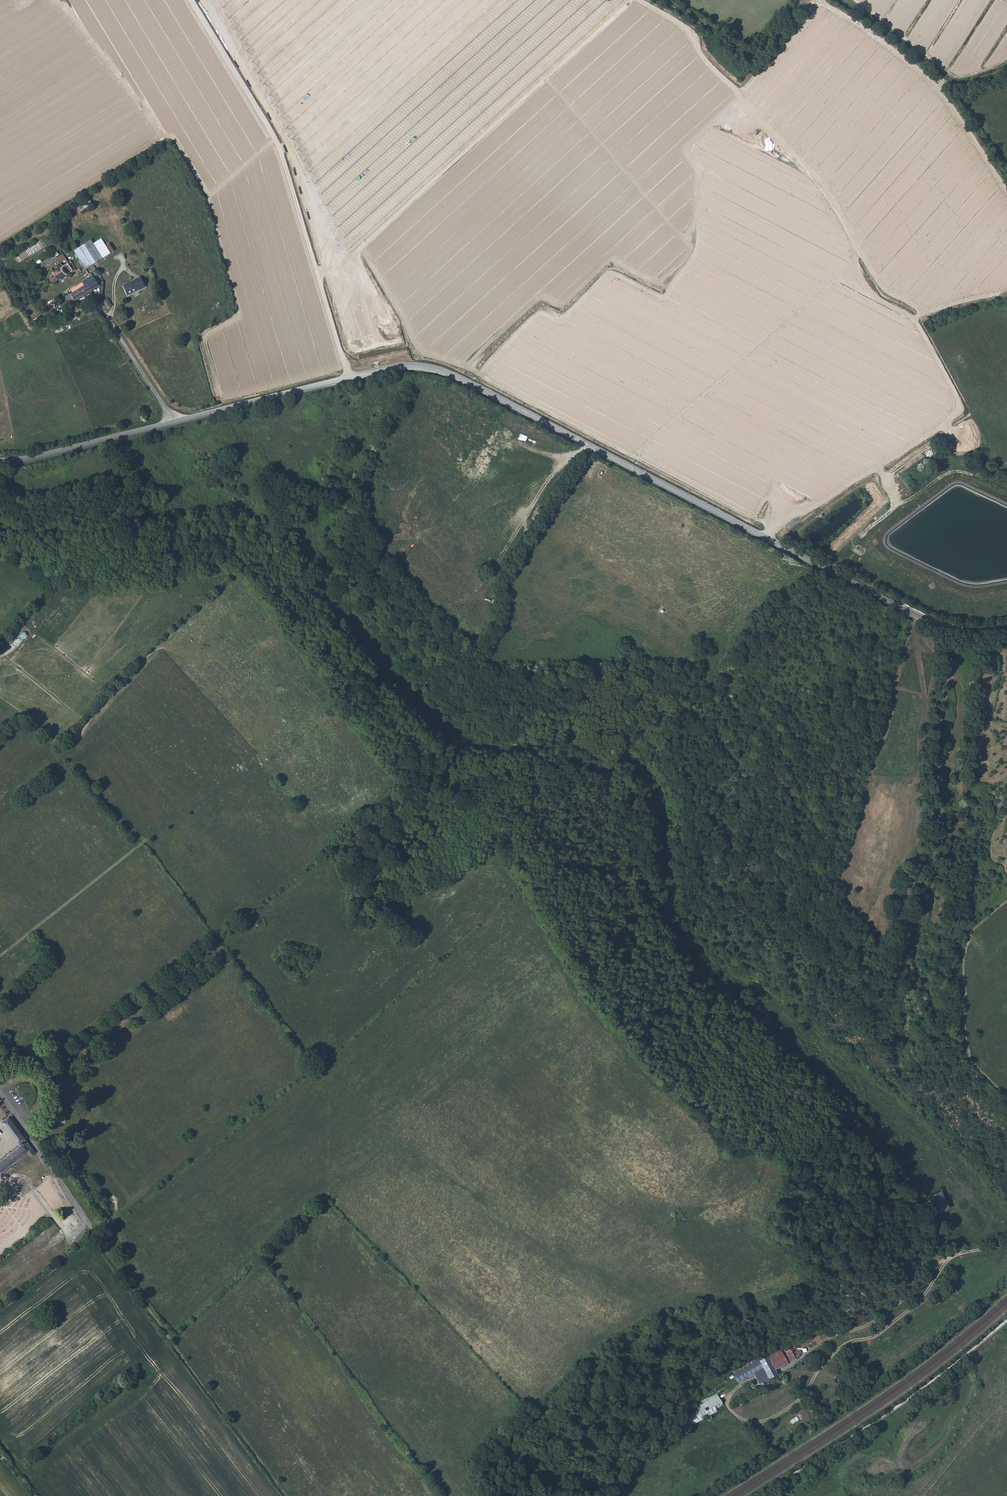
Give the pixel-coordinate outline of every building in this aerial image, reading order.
[(80,210),(92,205),(89,198),(77,203),(80,210)] [(113,256),(104,242),(97,246),(106,260),(113,256)] [(92,250),(89,246),(77,254),(88,272),(106,260),(97,246),(92,250)] [(65,256),(59,260),(62,266),(69,262),(65,256)] [(69,262),(62,266),(55,271),(59,277),(52,282),(53,285),(57,283),(58,284),(73,274),(76,273),(71,265),(69,262)] [(79,272),(73,263),(71,265),(76,273),(73,274),(74,276),(79,273),(79,272)] [(144,277),(126,286),(131,296),(149,288),(144,277)] [(95,278),(86,283),(87,284),(79,290),(81,292),(78,294),(82,300),(99,289),(101,287),(95,278)] [(78,294),(66,302),(71,309),(82,300),(78,294)] [(116,298),(111,301),(115,308),(120,305),(116,298)] [(783,524),(797,513),(794,510),(781,521),(783,524)] [(25,958),(14,967),(19,973),(31,965),(25,958)] [(14,967),(0,977),(0,982),(3,986),(19,973),(14,967)] [(1,1122),(18,1145),(19,1144),(20,1145),(0,1161),(0,1174),(27,1153),(31,1156),(35,1153),(8,1117),(1,1122)] [(941,1190),(924,1198),(932,1216),(948,1209),(941,1190)] [(67,1234),(63,1228),(59,1230),(53,1236),(58,1242),(67,1234)] [(821,1331),(813,1334),(816,1341),(823,1338),(821,1331)] [(813,1334),(806,1337),(809,1344),(816,1341),(813,1334)] [(788,1345),(769,1353),(775,1366),(797,1355),(797,1353),(800,1351),(798,1347),(791,1351),(788,1345)] [(747,1367),(751,1374),(765,1367),(761,1360),(747,1367)] [(686,1426),(724,1409),(717,1395),(683,1410),(687,1417),(683,1419),(686,1426)]
